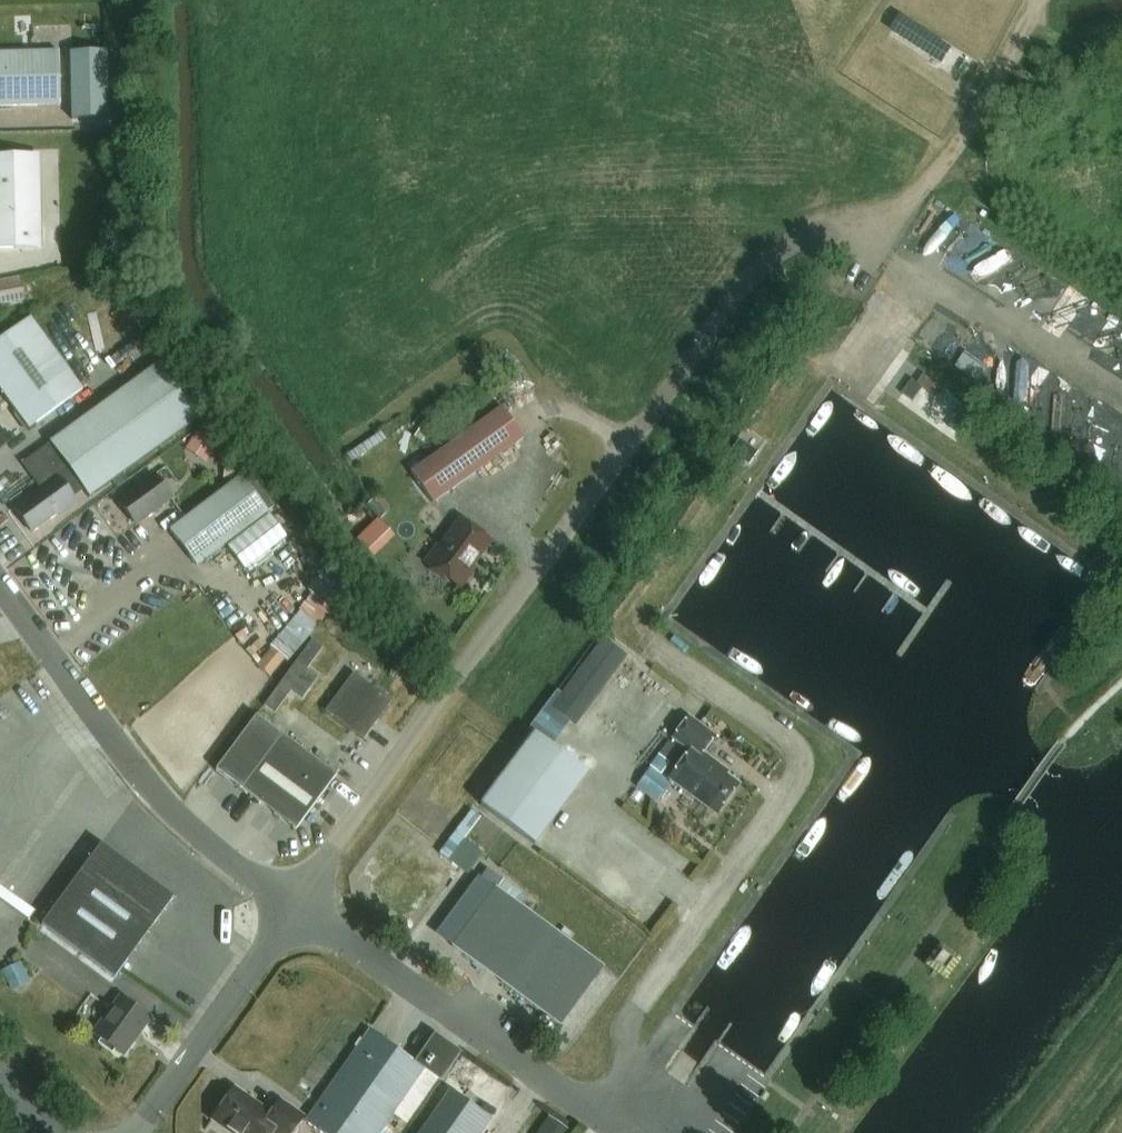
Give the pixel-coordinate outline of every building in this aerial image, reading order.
[(964,55),(915,23),(906,36),(956,68),(964,55)] [(60,51),(0,53),(0,106),(61,104),(60,51)] [(107,120),(105,55),(71,56),(72,121),(107,120)] [(39,247),(37,156),(0,157),(0,248),(39,247)] [(973,202),(965,225),(974,228),(983,206),(973,202)] [(25,299),(21,276),(0,280),(0,304),(25,299)] [(0,340),(0,388),(29,428),(83,389),(31,317),(0,340)] [(984,379),(1013,340),(1001,331),(983,355),(973,348),(962,363),(984,379)] [(42,489),(15,509),(33,532),(59,513),(61,515),(77,503),(72,496),(83,488),(90,497),(198,418),(158,364),(23,463),(42,489)] [(903,394),(913,402),(923,388),(913,380),(903,394)] [(1057,421),(1075,430),(1095,390),(1077,381),(1057,421)] [(966,405),(950,428),(961,435),(976,413),(966,405)] [(502,406),(411,472),(434,503),(525,437),(502,406)] [(732,451),(740,457),(747,446),(739,441),(732,451)] [(0,459),(0,476),(25,457),(17,446),(0,459)] [(119,500),(137,524),(172,499),(154,475),(119,500)] [(197,566),(268,512),(242,477),(171,530),(197,566)] [(440,543),(426,562),(431,565),(431,570),(442,578),(446,577),(460,587),(475,567),(471,565),(489,540),(462,520),(444,545),(440,543)] [(317,637),(270,702),(289,715),(320,672),(314,668),(329,646),(317,637)] [(576,725),(629,656),(606,638),(553,707),(576,725)] [(352,673),(324,711),(363,739),(391,701),(352,673)] [(215,770),(234,783),(242,789),(296,829),(337,775),(256,715),(215,770)] [(670,779),(718,815),(740,785),(719,769),(721,766),(705,753),(717,737),(690,717),(674,738),(691,751),(670,779)] [(536,844),(589,773),(535,732),(482,804),(536,844)] [(637,786),(658,802),(673,782),(661,774),(670,762),(659,755),(651,767),(637,786)] [(464,838),(449,859),(469,874),(484,853),(464,838)] [(155,923),(173,899),(100,845),(82,869),(155,923)] [(115,978),(155,923),(82,869),(42,925),(115,978)] [(561,1025),(604,966),(499,889),(505,882),(488,869),(440,935),(453,945),(453,946),(561,1025)] [(21,960),(10,970),(22,984),(33,975),(21,960)] [(124,1055),(151,1018),(121,996),(94,1033),(102,1039),(99,1044),(113,1054),(116,1049),(124,1055)] [(439,1078),(370,1030),(306,1122),(323,1132),(380,1132),(393,1114),(407,1124),(439,1078)] [(281,1099),(271,1112),(235,1087),(212,1120),(231,1132),(293,1132),(305,1116),(281,1099)] [(488,1117),(450,1090),(420,1132),(476,1132),(488,1117)] [(572,1132),(549,1116),(537,1132),(571,1132),(572,1132)]
